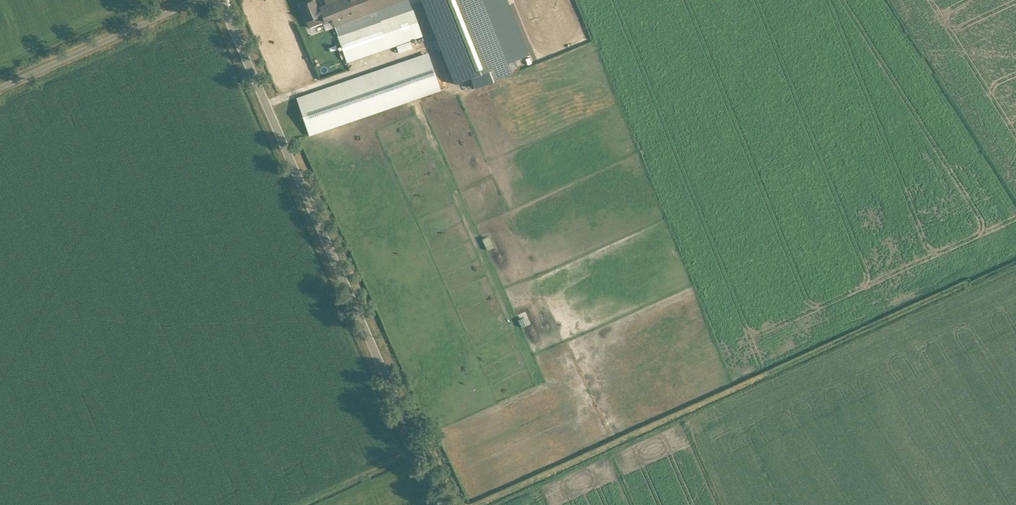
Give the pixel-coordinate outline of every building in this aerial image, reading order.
[(301,6),(307,21),(310,28),(322,23),(323,25),(333,21),(336,28),(338,34),(348,59),(380,48),(380,50),(421,36),(417,24),(407,0),(325,0),(327,5),(318,9),(314,0),(301,6)] [(474,88),(512,73),(482,0),(422,0),(456,84),(471,78),(474,88)] [(298,99),(310,134),(378,111),(378,110),(441,88),(430,55),(367,77),(366,76),(298,99)]
